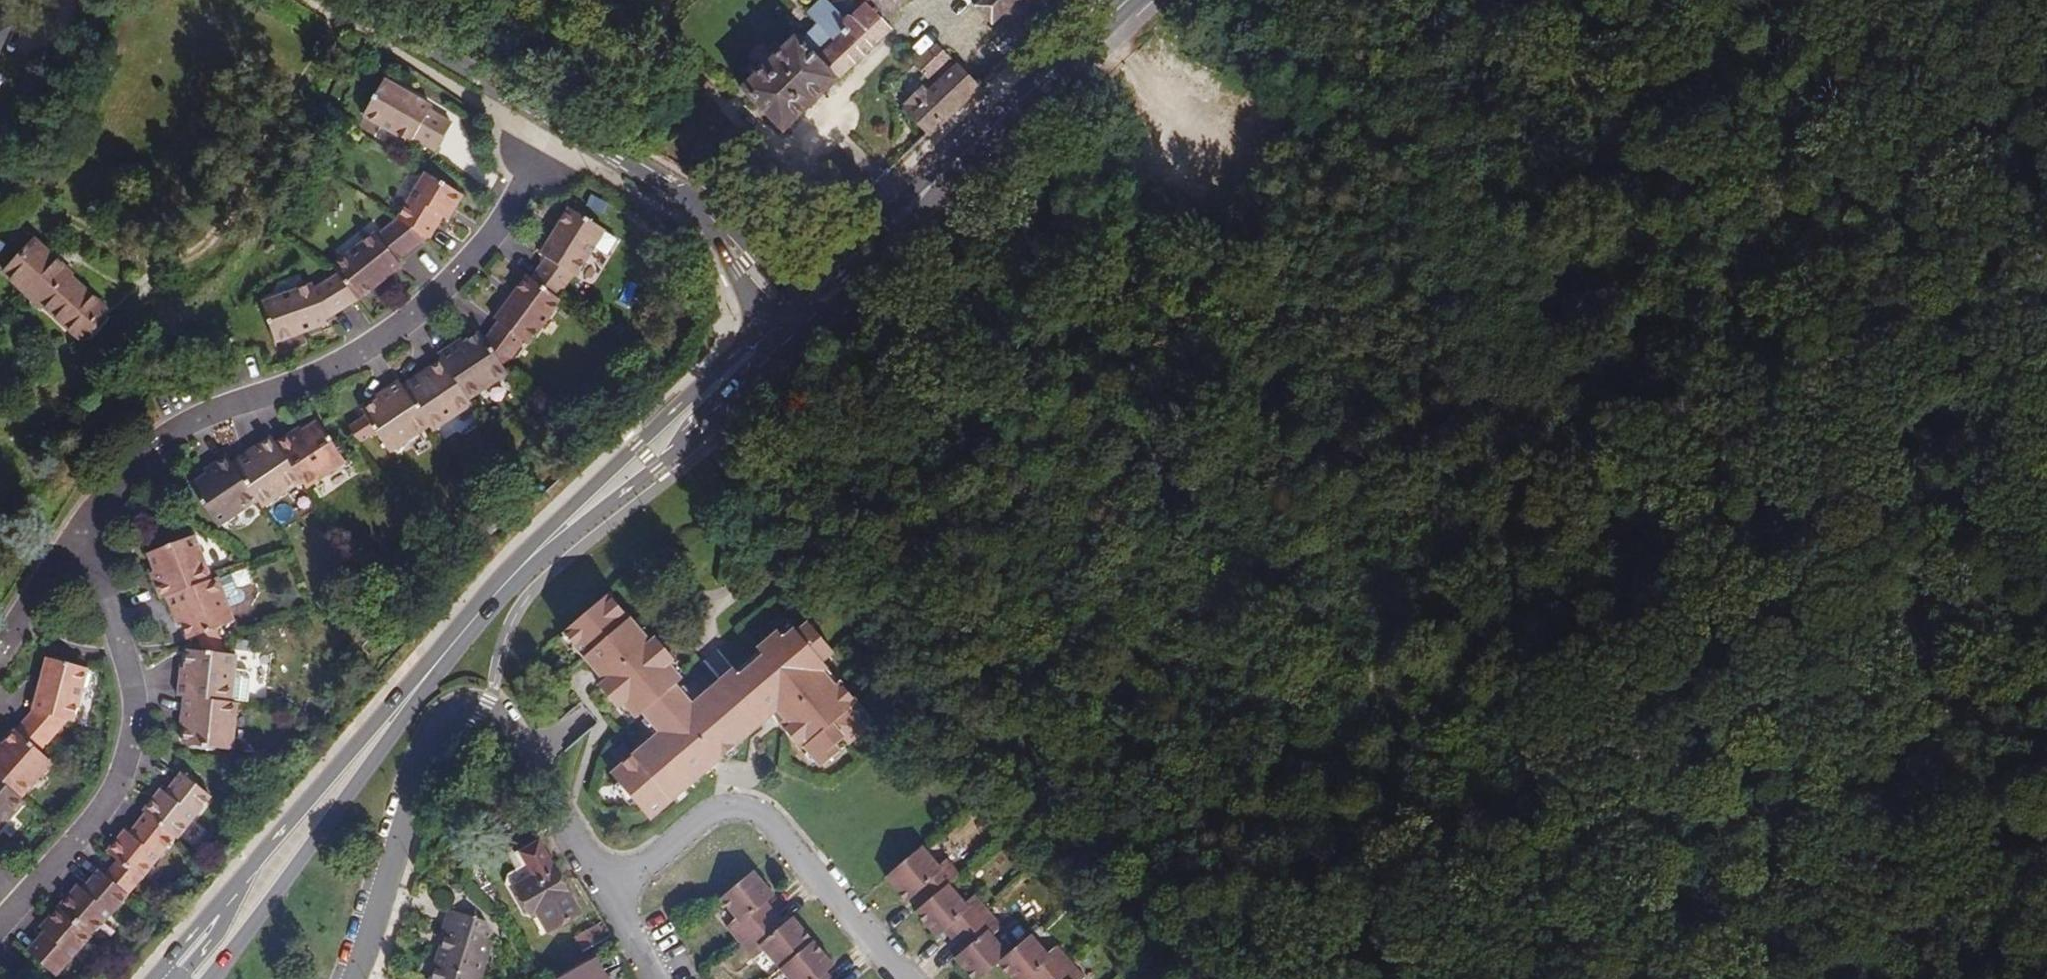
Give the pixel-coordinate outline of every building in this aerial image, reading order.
[(864,3),(845,21),(836,12),(802,44),(793,36),(738,89),(782,134),(891,30),(883,22),(907,0),(862,0),(864,3)] [(978,2),(974,6),(992,26),(998,20),(1022,44),(1068,0),(976,0),(978,2)] [(14,73),(30,36),(10,28),(12,23),(0,18),(0,67),(14,73)] [(941,64),(928,51),(913,65),(927,80),(941,64)] [(977,87),(957,65),(926,95),(920,88),(904,104),(910,111),(907,113),(928,135),(977,87)] [(431,107),(383,80),(363,116),(410,143),(413,138),(436,151),(451,125),(428,112),(431,107)] [(448,219),(462,194),(425,173),(398,220),(399,221),(428,237),(430,238),(442,216),(448,219)] [(532,279),(556,297),(570,274),(575,277),(588,255),(602,233),(604,230),(569,208),(540,255),(545,258),(532,279)] [(338,277),(357,300),(400,266),(397,262),(428,237),(399,221),(378,238),(375,234),(332,268),(338,277)] [(615,241),(602,233),(588,255),(601,263),(615,241)] [(73,275),(34,240),(2,274),(41,310),(43,307),(80,341),(108,311),(71,277),(73,275)] [(523,342),(527,345),(560,301),(556,297),(532,279),(527,276),(494,320),(499,324),(486,342),(503,368),(523,342)] [(316,290),(314,285),(262,303),(275,342),(327,325),(325,319),(357,300),(338,277),(316,290)] [(441,361),(467,399),(506,373),(503,368),(486,342),(480,333),(463,345),(461,346),(464,350),(457,355),(451,347),(438,355),(441,361)] [(451,347),(457,355),(464,350),(461,346),(463,345),(460,341),(451,347)] [(424,379),(405,391),(428,425),(431,431),(471,404),(467,399),(441,361),(428,370),(434,378),(427,383),(424,379)] [(428,370),(421,374),(424,379),(427,383),(434,378),(428,370)] [(405,391),(424,379),(421,374),(402,387),(405,391)] [(379,401),(362,412),(364,417),(374,431),(388,452),(428,425),(405,391),(402,387),(398,382),(385,391),(391,399),(384,404),(381,400),(379,401)] [(384,404),(391,399),(385,391),(376,397),(379,401),(381,400),(384,404)] [(360,441),(374,431),(364,417),(350,426),(360,441)] [(306,488),(345,461),(318,422),(301,433),(299,435),(302,439),(295,444),(290,436),(276,445),(301,480),(306,488)] [(290,436),(295,444),(302,439),(299,435),(301,433),(299,429),(290,436)] [(262,507),(301,480),(276,445),(271,437),(258,446),(263,454),(256,459),(254,455),(235,468),(257,499),(262,507)] [(263,454),(258,446),(251,451),(254,455),(256,459),(263,454)] [(235,468),(254,455),(251,451),(232,464),(235,468)] [(218,527),(257,499),(235,468),(232,464),(227,456),(214,466),(219,474),(212,479),(209,475),(207,476),(191,488),(218,527)] [(212,479),(219,474),(214,466),(204,472),(207,476),(209,475),(212,479)] [(210,580),(193,536),(148,553),(156,572),(156,574),(161,572),(164,580),(155,584),(160,599),(167,596),(210,580)] [(155,584),(164,580),(161,572),(156,574),(156,572),(151,574),(155,584)] [(237,588),(231,572),(216,578),(228,609),(243,603),(245,600),(245,596),(243,591),(240,588),(237,588)] [(210,580),(167,596),(173,611),(182,608),(185,616),(180,617),(181,620),(189,639),(192,638),(213,630),(233,622),(228,609),(216,578),(210,580)] [(617,709),(622,704),(635,720),(642,714),(657,732),(619,764),(621,767),(611,776),(647,818),(658,809),(660,812),(710,768),(706,764),(716,756),(720,760),(760,726),(722,681),(693,705),(675,683),(681,677),(669,664),(674,660),(654,637),(648,642),(607,593),(561,633),(593,670),(597,666),(607,678),(602,682),(597,687),(617,709)] [(185,616),(182,608),(173,611),(177,622),(181,620),(180,617),(185,616)] [(785,721),(780,726),(798,747),(800,744),(820,767),(840,751),(835,745),(843,739),(848,744),(867,728),(850,709),(858,702),(843,686),(839,690),(824,672),(837,661),(810,630),(821,621),(817,616),(795,635),(793,632),(783,641),(777,635),(756,653),(761,659),(739,678),(771,716),(777,711),(781,707),(789,717),(785,721)] [(192,638),(196,651),(221,654),(213,630),(192,638)] [(184,698),(229,702),(233,672),(235,655),(221,654),(196,651),(187,650),(185,670),(185,673),(190,673),(189,682),(179,681),(177,697),(184,698)] [(39,751),(66,721),(71,722),(85,669),(45,659),(31,712),(15,730),(39,751)] [(597,666),(593,670),(602,682),(607,678),(597,666)] [(179,681),(189,682),(190,673),(185,673),(185,670),(180,670),(179,681)] [(733,671),(722,681),(760,726),(771,716),(739,678),(733,671)] [(244,673),(233,672),(229,702),(236,703),(246,704),(248,679),(244,673)] [(184,745),(231,750),(236,703),(229,702),(184,698),(183,713),(192,715),(192,723),(187,722),(186,725),(184,745)] [(789,717),(781,707),(777,711),(785,721),(789,717)] [(192,723),(192,715),(183,713),(181,724),(186,725),(187,722),(192,723)] [(19,797),(51,762),(39,751),(15,730),(1,746),(0,747),(0,748),(3,751),(0,755),(0,781),(19,797)] [(840,751),(848,744),(843,739),(835,745),(840,751)] [(706,764),(710,768),(720,760),(716,756),(706,764)] [(150,815),(177,840),(213,799),(186,775),(169,794),(165,790),(145,811),(150,815)] [(24,801),(19,797),(0,781),(0,828),(24,801)] [(137,878),(141,880),(177,840),(150,815),(133,834),(128,830),(109,852),(119,861),(137,878)] [(547,933),(580,914),(539,842),(521,853),(534,875),(514,886),(530,914),(535,911),(547,933)] [(938,866),(922,847),(885,878),(906,902),(915,895),(920,890),(929,900),(948,884),(959,874),(946,859),(938,866)] [(105,876),(124,893),(137,878),(119,861),(105,876)] [(59,908),(91,936),(127,895),(124,893),(105,876),(100,871),(83,890),(79,886),(59,908)] [(753,871),(719,900),(736,919),(725,928),(739,943),(769,917),(760,907),(766,902),(774,895),(753,871)] [(948,884),(929,900),(923,905),(914,912),(934,936),(942,930),(948,925),(957,936),(988,910),(974,894),(964,903),(948,884)] [(929,900),(920,890),(915,895),(923,905),(929,900)] [(432,978),(479,978),(493,937),(484,923),(488,911),(452,899),(444,925),(448,926),(432,978)] [(766,902),(760,907),(769,917),(775,913),(766,902)] [(27,952),(54,977),(91,936),(59,908),(40,929),(44,933),(27,952)] [(957,936),(966,947),(961,952),(953,958),(971,978),(977,978),(997,962),(1007,954),(991,935),(1001,926),(988,910),(957,936)] [(784,924),(775,913),(769,917),(779,929),(784,924)] [(779,929),(769,917),(739,943),(752,960),(763,951),(779,970),(812,941),(792,917),(784,924),(779,929)] [(957,936),(948,925),(942,930),(951,941),(957,936)] [(997,962),(1011,978),(1028,978),(1031,976),(1034,978),(1050,978),(1071,961),(1058,945),(1048,954),(1031,934),(1007,954),(997,962)] [(966,947),(957,936),(951,941),(961,952),(966,947)] [(812,941),(779,970),(786,978),(821,978),(820,977),(826,973),(833,967),(812,941)] [(558,978),(608,978),(596,957),(558,978)] [(1050,978),(1083,978),(1085,977),(1071,961),(1050,978)]
